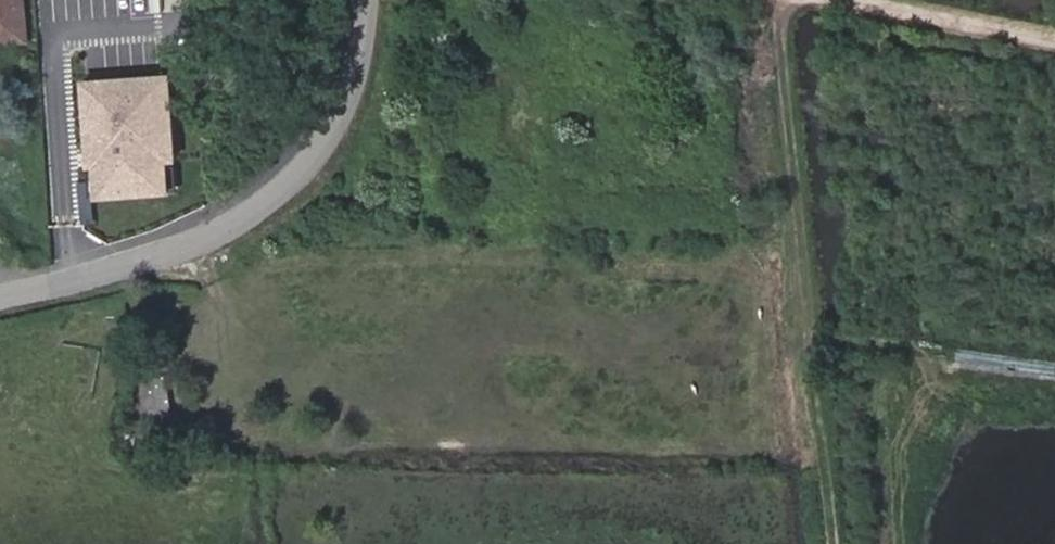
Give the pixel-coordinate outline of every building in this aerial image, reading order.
[(28,43),(24,0),(0,0),(0,46),(28,43)] [(128,3),(71,10),(80,64),(157,51),(151,14),(131,18),(128,3)] [(178,103),(176,80),(166,81),(168,104),(172,103),(178,103)] [(167,163),(176,162),(175,143),(171,144),(169,121),(173,121),(172,103),(168,104),(166,81),(93,86),(94,108),(90,109),(94,169),(99,168),(100,176),(101,199),(170,194),(168,170),(167,163)] [(94,108),(93,86),(80,86),(82,109),(90,109),(94,108)] [(180,143),(179,120),(173,121),(169,121),(171,144),(175,143),(180,143)] [(178,194),(176,169),(168,170),(170,194),(178,194)] [(101,199),(100,176),(90,177),(91,199),(101,199)] [(167,380),(144,382),(146,414),(170,412),(167,380)]
